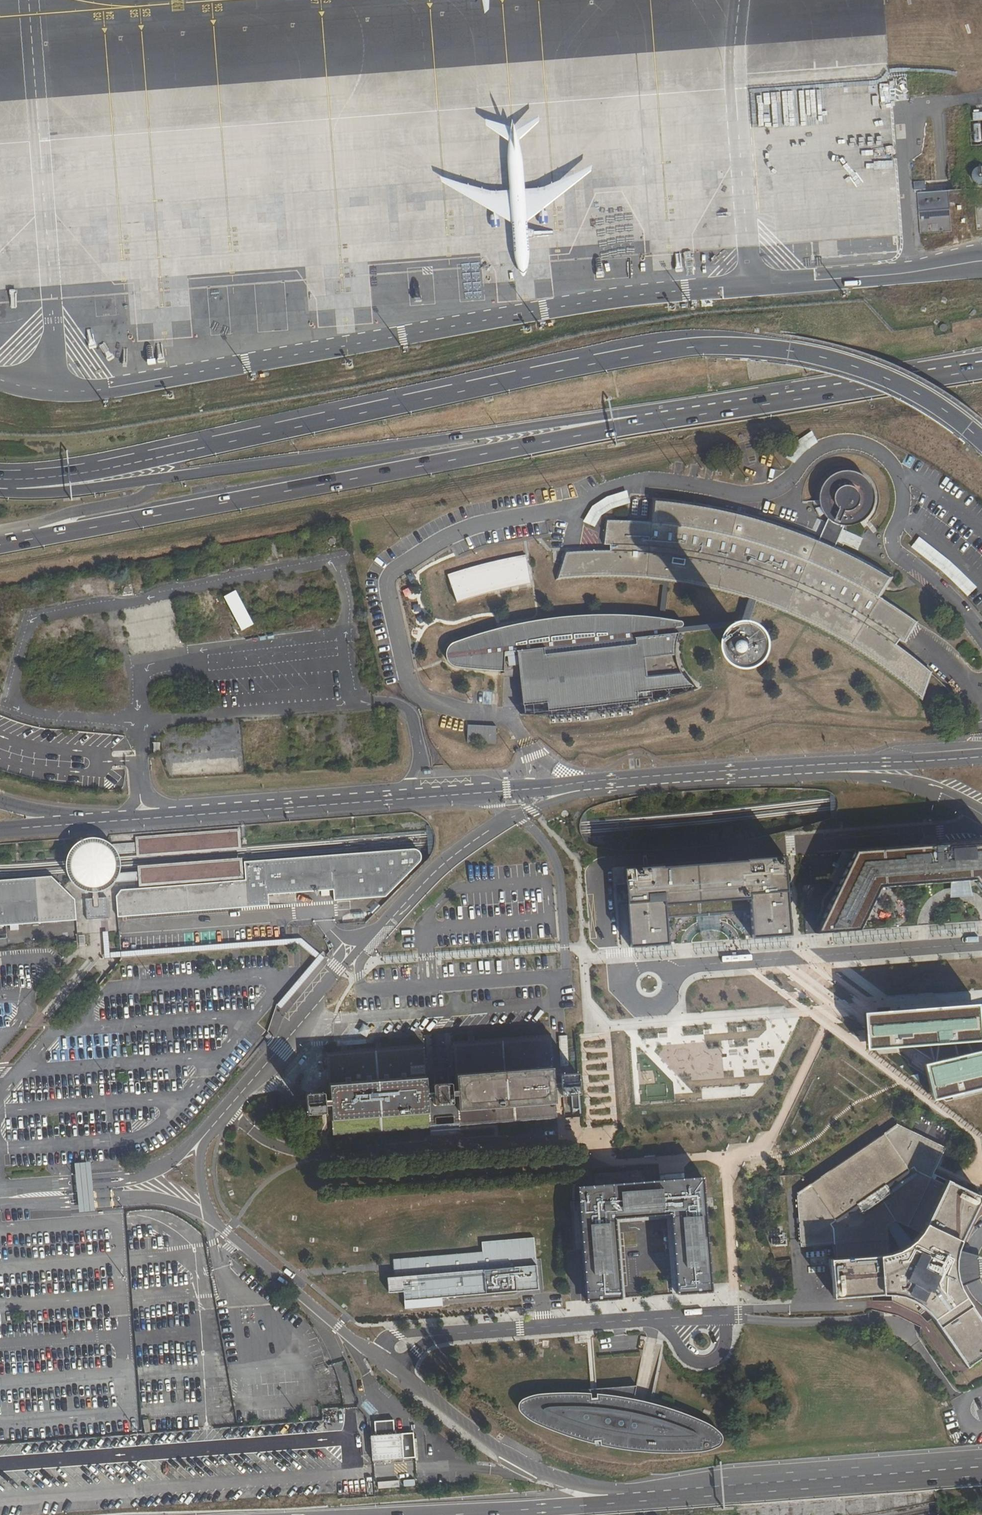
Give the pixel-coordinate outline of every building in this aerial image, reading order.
[(924,182),(913,183),(913,191),(917,191),(919,234),(950,233),(947,192),(935,193),(935,189),(924,190),(924,182)] [(827,518),(828,519),(817,542),(786,530),(765,523),(740,516),(716,510),(693,506),(655,501),(653,522),(607,521),(604,545),(609,545),(610,551),(584,552),(566,553),(558,579),(578,577),(615,576),(648,577),(673,581),(706,586),(730,592),(756,600),(794,615),(829,632),(863,652),(885,668),(905,684),(922,698),(930,672),(913,658),(895,645),(899,640),(904,643),(916,622),(877,596),(889,578),(856,559),(834,549),(844,526),(850,526),(859,523),(866,518),(871,511),(874,502),(873,494),(870,485),(865,479),(858,474),(850,471),(841,472),(833,474),(826,480),(821,487),(819,495),(819,503),(821,512),(827,518)] [(456,573),(448,576),(457,604),(464,601),(472,598),(478,597),(486,594),(492,593),(500,591),(506,589),(513,588),(523,586),(527,585),(532,585),(529,555),(517,557),(510,559),(502,560),(488,563),(477,566),(465,570),(456,573)] [(756,600),(749,598),(741,621),(740,626),(737,635),(738,635),(742,636),(744,637),(756,600)] [(502,671),(503,672),(504,678),(519,676),(523,704),(525,714),(521,714),(521,715),(548,715),(590,713),(618,709),(661,700),(697,689),(697,688),(691,690),(691,687),(693,687),(686,680),(682,675),(679,671),(676,661),(675,656),(675,650),(675,646),(676,640),(678,633),(676,633),(675,628),(681,627),(683,626),(683,624),(683,623),(681,622),(664,619),(659,618),(633,616),(607,615),(585,615),(562,617),(538,620),(511,626),(486,632),(465,639),(451,644),(447,649),(446,655),(449,664),(455,667),(482,671),(502,671)] [(741,621),(675,628),(676,633),(740,626),(741,621)] [(723,667),(731,670),(739,671),(747,669),(754,664),(759,657),(761,649),(761,641),(758,633),(753,627),(745,623),(739,621),(733,621),(727,623),(722,626),(717,630),(714,636),(712,642),(712,648),(713,654),(717,661),(723,667)] [(466,725),(465,743),(495,744),(496,726),(466,725)] [(100,892),(107,889),(111,886),(115,882),(138,880),(138,886),(243,879),(242,858),(137,866),(137,872),(119,873),(120,869),(120,867),(120,861),(120,859),(118,855),(118,853),(136,852),(136,858),(241,849),(240,828),(135,837),(136,843),(111,844),(106,841),(102,839),(97,838),(93,838),(89,838),(86,839),(82,840),(78,842),(76,844),(72,847),(69,852),(67,856),(66,860),(66,862),(65,865),(65,866),(66,870),(66,872),(67,874),(68,877),(70,881),(72,883),(75,886),(78,888),(82,890),(87,892),(92,893),(93,898),(85,899),(87,920),(104,918),(108,918),(106,897),(98,898),(98,892),(100,892)] [(854,850),(813,934),(856,930),(878,886),(975,879),(981,888),(981,841),(854,850)] [(116,896),(117,917),(269,906),(268,895),(333,890),(334,901),(385,897),(420,862),(420,861),(421,859),(421,857),(421,854),(420,852),(418,851),(416,850),(414,849),(244,862),(245,880),(120,890),(116,896)] [(786,885),(784,858),(615,870),(617,898),(621,949),(660,946),(657,905),(747,898),(751,939),(790,936),(786,885)] [(0,880),(0,926),(76,920),(75,899),(51,876),(0,880)] [(974,1003),(857,1011),(859,1049),(976,1039),(974,1003)] [(450,1083),(441,1084),(433,1084),(433,1085),(432,1085),(433,1092),(427,1092),(426,1074),(424,1047),(327,1053),(329,1081),(330,1100),(325,1100),(325,1094),(324,1093),(305,1094),(307,1112),(307,1115),(322,1114),(326,1114),(325,1106),(330,1105),(332,1120),(333,1135),(430,1127),(430,1121),(435,1121),(435,1124),(436,1125),(444,1124),(453,1124),(454,1123),(454,1119),(459,1119),(459,1126),(557,1118),(556,1104),(555,1088),(560,1088),(560,1094),(561,1096),(579,1094),(580,1093),(578,1075),(578,1074),(560,1074),(559,1076),(559,1083),(554,1083),(553,1064),(551,1037),(454,1044),(456,1072),(457,1090),(452,1091),(451,1084),(450,1083)] [(919,1062),(926,1099),(981,1085),(981,1048),(919,1062)] [(932,1318),(965,1367),(981,1355),(981,1322),(962,1294),(959,1288),(956,1279),(954,1269),(954,1260),(956,1251),(960,1240),(981,1197),(946,1179),(933,1173),(946,1148),(897,1124),(796,1193),(800,1247),(828,1244),(830,1259),(833,1298),(889,1294),(901,1296),(910,1299),(920,1306),(932,1318)] [(704,1175),(576,1183),(583,1300),(621,1297),(616,1221),(662,1218),(667,1294),(711,1291),(704,1175)] [(395,1282),(388,1282),(389,1297),(406,1297),(406,1305),(542,1292),(536,1238),(483,1243),(484,1254),(393,1262),(394,1267),(395,1282)] [(956,1251),(954,1260),(954,1269),(956,1279),(959,1288),(981,1278),(981,1257),(956,1251)] [(599,1394),(599,1399),(616,1401),(635,1404),(637,1391),(599,1394)] [(543,1400),(533,1402),(524,1406),(525,1406),(524,1409),(522,1408),(521,1409),(520,1412),(520,1414),(521,1416),(522,1418),(538,1430),(564,1440),(597,1449),(596,1447),(602,1446),(602,1450),(627,1454),(664,1457),(703,1455),(702,1442),(703,1439),(722,1447),(723,1445),(723,1443),(723,1441),(723,1439),(721,1436),(714,1430),(683,1417),(681,1420),(677,1419),(677,1416),(676,1416),(675,1414),(635,1404),(616,1401),(599,1399),(598,1399),(598,1403),(593,1404),(592,1399),(585,1398),(543,1400)] [(368,1436),(371,1463),(415,1460),(413,1432),(392,1434),(391,1421),(370,1422),(372,1436),(368,1436)] [(702,1442),(703,1455),(710,1453),(716,1451),(720,1449),(722,1447),(703,1439),(702,1442)]
